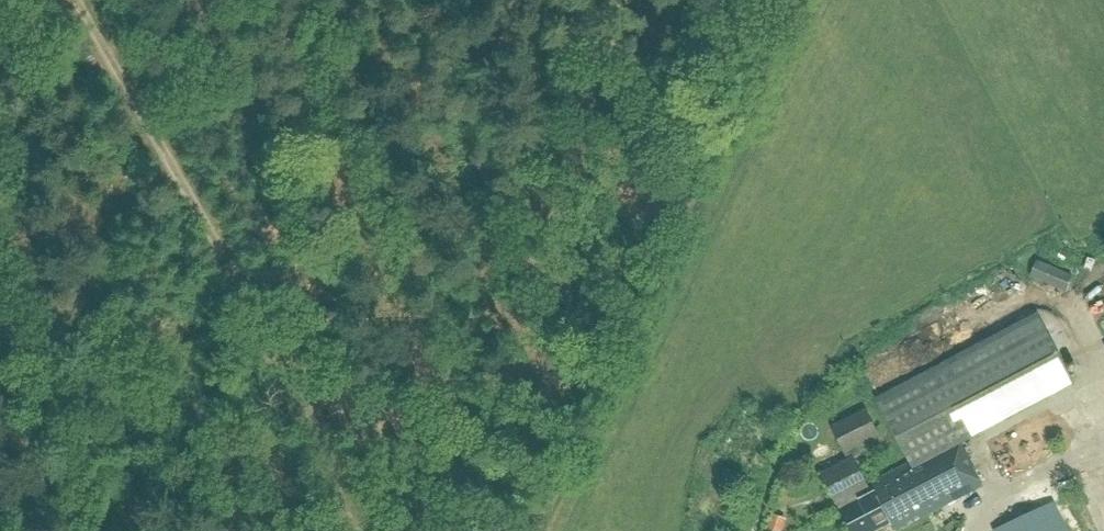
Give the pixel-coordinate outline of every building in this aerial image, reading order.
[(962,446),(953,430),(1067,370),(1038,314),(877,398),(912,465),(870,487),(855,459),(862,455),(861,453),(883,441),(866,410),(831,428),(842,449),(830,455),(837,467),(821,476),(850,530),(877,530),(891,524),(895,530),(900,530),(983,487),(962,446)] [(1094,329),(1100,341),(1103,339),(1103,325),(1094,329)] [(891,361),(879,372),(894,387),(906,376),(891,361)] [(995,530),(1063,530),(1051,505),(995,530)]
